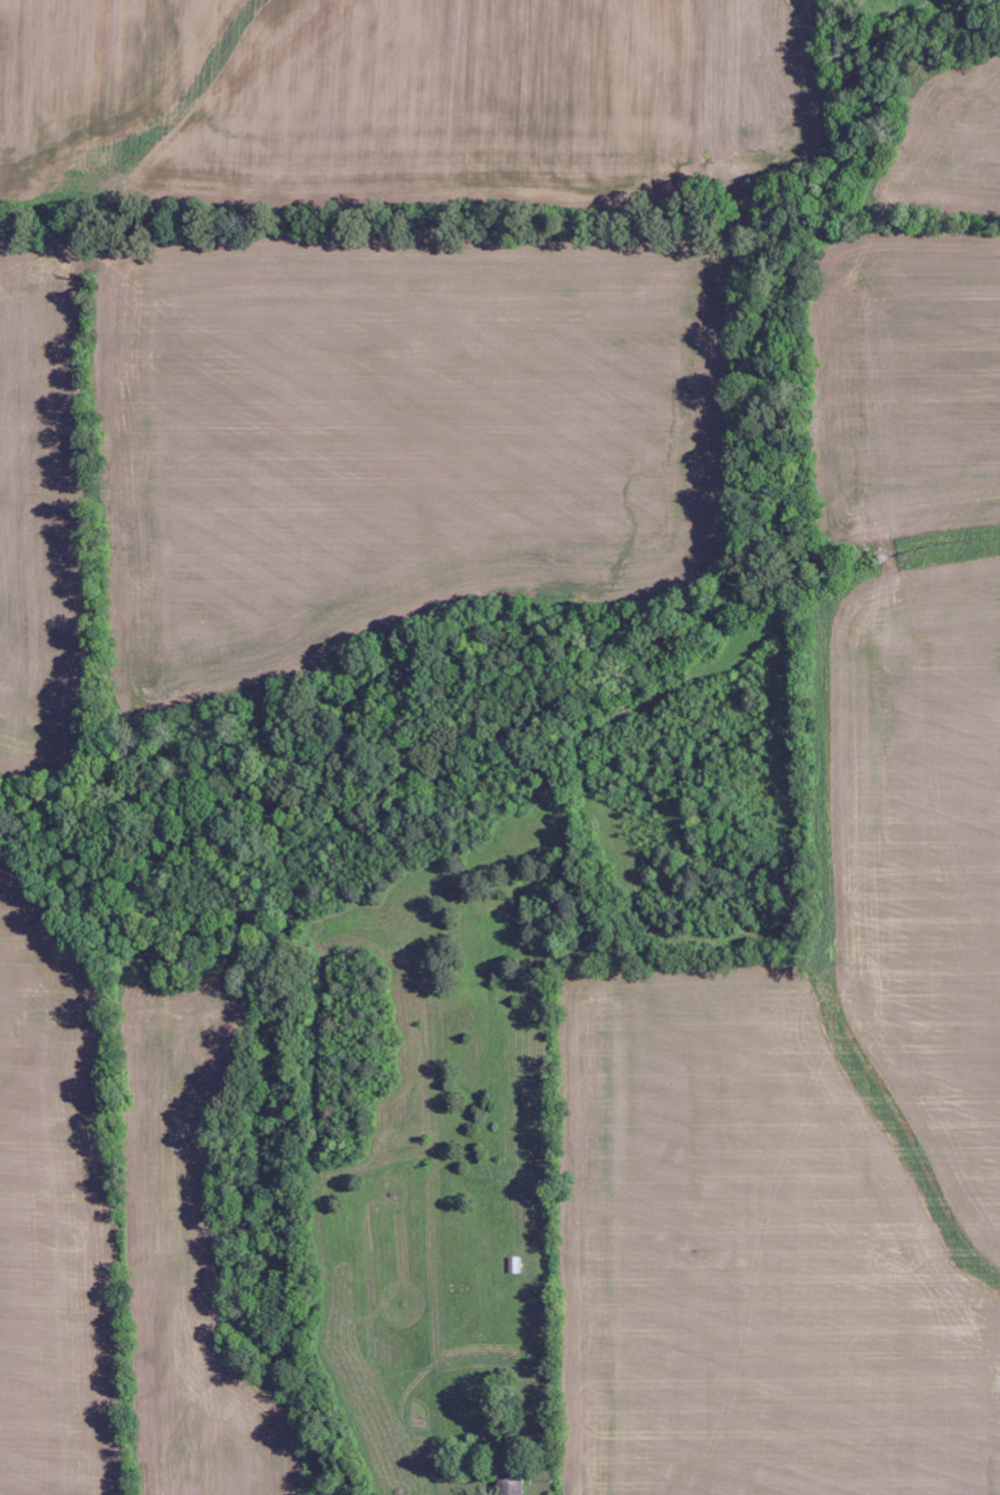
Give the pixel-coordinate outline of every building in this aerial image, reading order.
[(525,1472),(501,1471),(500,1494),(524,1494),(525,1472)]
